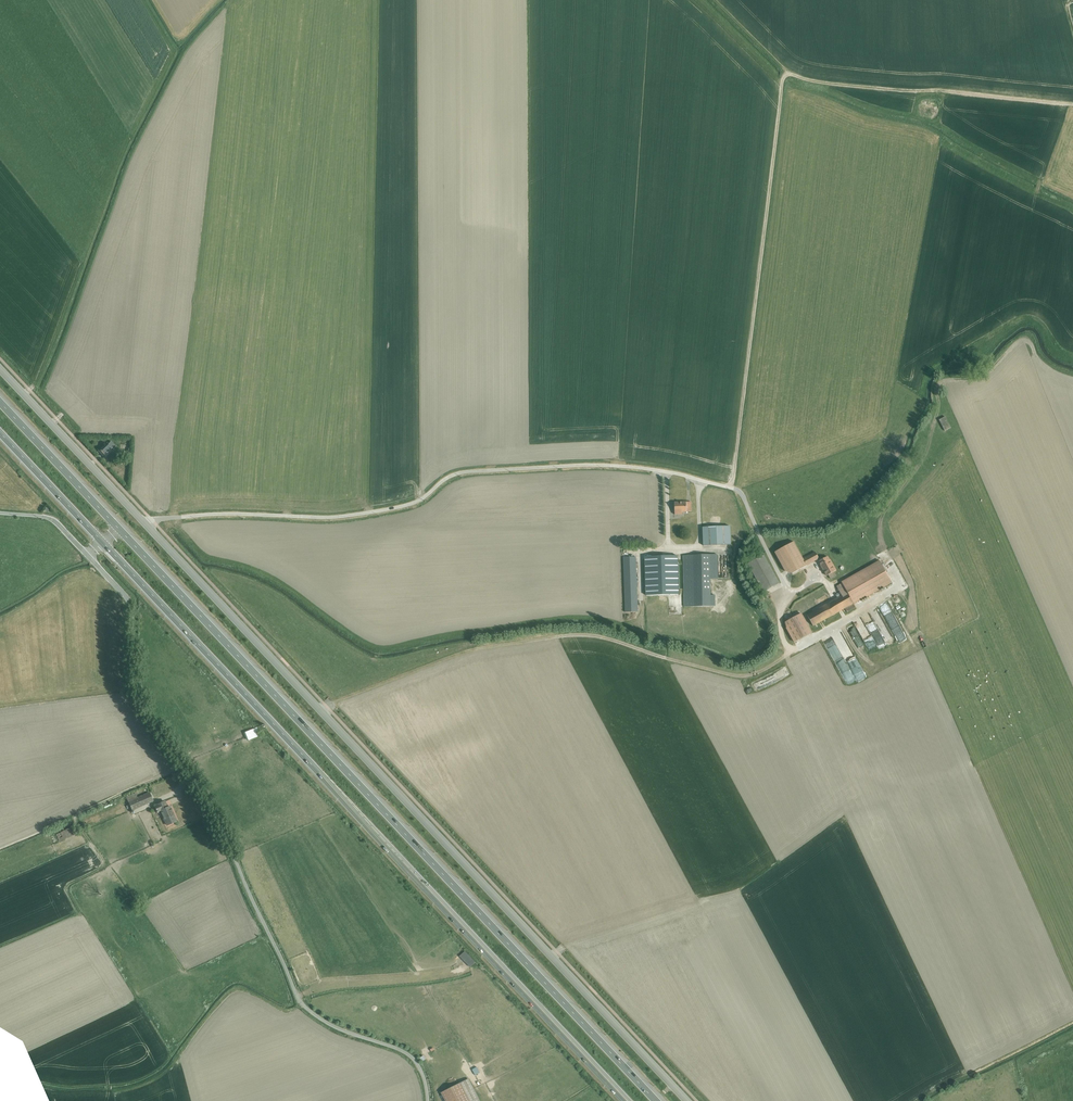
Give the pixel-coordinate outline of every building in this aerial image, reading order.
[(952,428),(945,414),(937,418),(944,432),(952,428)] [(106,458),(114,451),(106,443),(98,451),(106,458)] [(691,502),(675,502),(675,515),(683,515),(683,512),(687,512),(692,512),(691,502)] [(702,527),(703,545),(731,544),(730,526),(702,527)] [(794,542),(774,552),(785,571),(792,573),(807,565),(803,558),(794,542)] [(816,552),(803,558),(807,565),(807,566),(819,559),(816,552)] [(718,579),(718,554),(683,555),(684,607),(716,606),(716,595),(711,595),(711,579),(718,579)] [(680,595),(678,555),(645,557),(646,596),(680,595)] [(780,583),(764,555),(748,564),(763,592),(780,583)] [(638,612),(636,557),(623,557),(625,612),(638,612)] [(819,562),(827,576),(828,575),(831,579),(837,576),(834,571),(835,571),(828,557),(819,562)] [(837,586),(842,595),(807,615),(813,626),(845,608),(847,612),(856,608),(854,604),(892,583),(880,560),(841,582),(842,583),(837,586)] [(801,613),(785,622),(786,627),(786,628),(794,642),(812,632),(801,613)] [(896,626),(887,631),(891,638),(900,633),(896,626)] [(862,649),(849,627),(844,630),(856,652),(862,649)] [(842,683),(861,672),(837,631),(827,636),(841,661),(833,666),(842,683)] [(862,643),(864,650),(873,647),(871,640),(862,643)] [(676,677),(685,680),(687,672),(679,669),(676,677)] [(257,727),(244,733),(247,741),(260,735),(257,727)] [(126,801),(128,800),(132,811),(154,801),(150,792),(137,797),(135,793),(125,797),(126,801)] [(160,812),(166,826),(177,821),(170,806),(168,807),(165,801),(154,806),(158,813),(160,812)] [(72,827),(56,834),(60,842),(75,835),(72,827)] [(476,962),(465,951),(460,956),(470,968),(476,962)] [(441,1092),(446,1100),(480,1100),(469,1078),(441,1092)]
